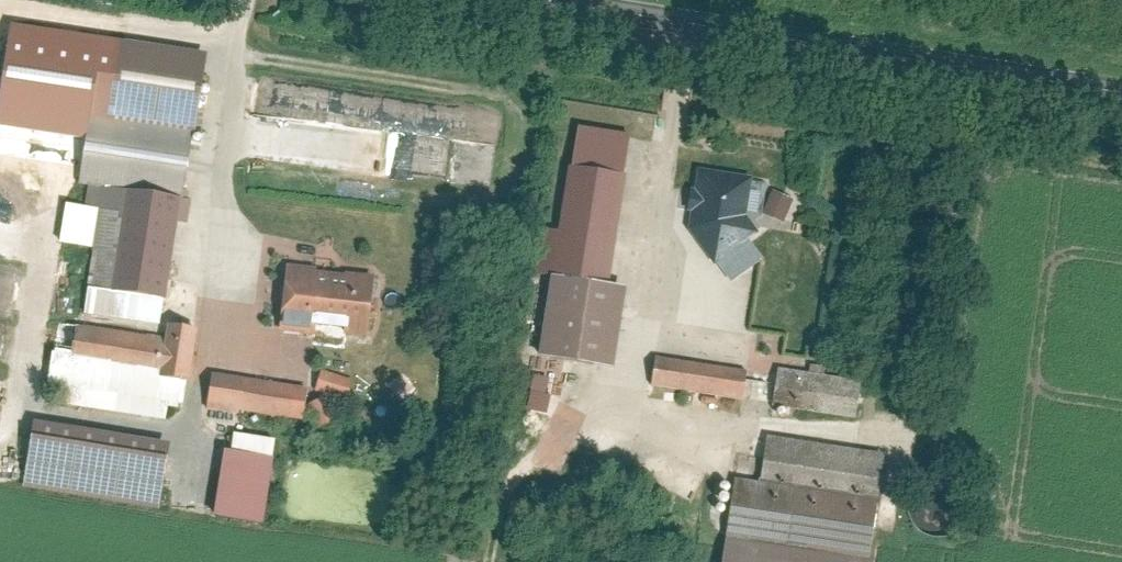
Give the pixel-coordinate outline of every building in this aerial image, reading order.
[(206,54),(117,40),(105,116),(105,120),(190,133),(194,134),(206,54)] [(179,202),(190,133),(105,120),(105,116),(87,114),(76,186),(86,188),(179,202)] [(633,134),(574,125),(568,164),(627,173),(633,134)] [(608,289),(627,173),(568,164),(557,233),(541,231),(534,277),(548,279),(608,289)] [(698,171),(688,232),(713,267),(716,264),(749,241),(758,234),(745,217),(751,180),(698,171)] [(179,202),(86,188),(83,208),(63,205),(57,246),(92,251),(86,290),(164,302),(179,202)] [(793,201),(771,191),(760,215),(782,224),(793,201)] [(763,259),(749,241),(716,264),(731,283),(763,259)] [(287,260),(278,330),(365,341),(374,270),(287,260)] [(608,289),(548,279),(536,359),(612,371),(625,291),(608,289)] [(162,338),(53,323),(48,357),(159,372),(158,380),(189,384),(197,330),(164,325),(162,338)] [(654,358),(650,385),(747,400),(751,373),(654,358)] [(776,368),(770,404),(860,419),(866,384),(776,368)] [(320,371),(314,393),(346,402),(353,381),(320,371)] [(306,389),(209,375),(204,410),(301,423),(306,389)] [(337,421),(326,396),(306,405),(317,430),(337,421)] [(168,445),(30,423),(20,490),(157,512),(168,445)] [(275,441),(231,434),(228,454),(221,453),(211,519),(261,527),(275,441)] [(765,438),(758,484),(877,502),(884,456),(765,438)] [(721,561),(867,561),(877,502),(758,484),(733,480),(721,561)]
